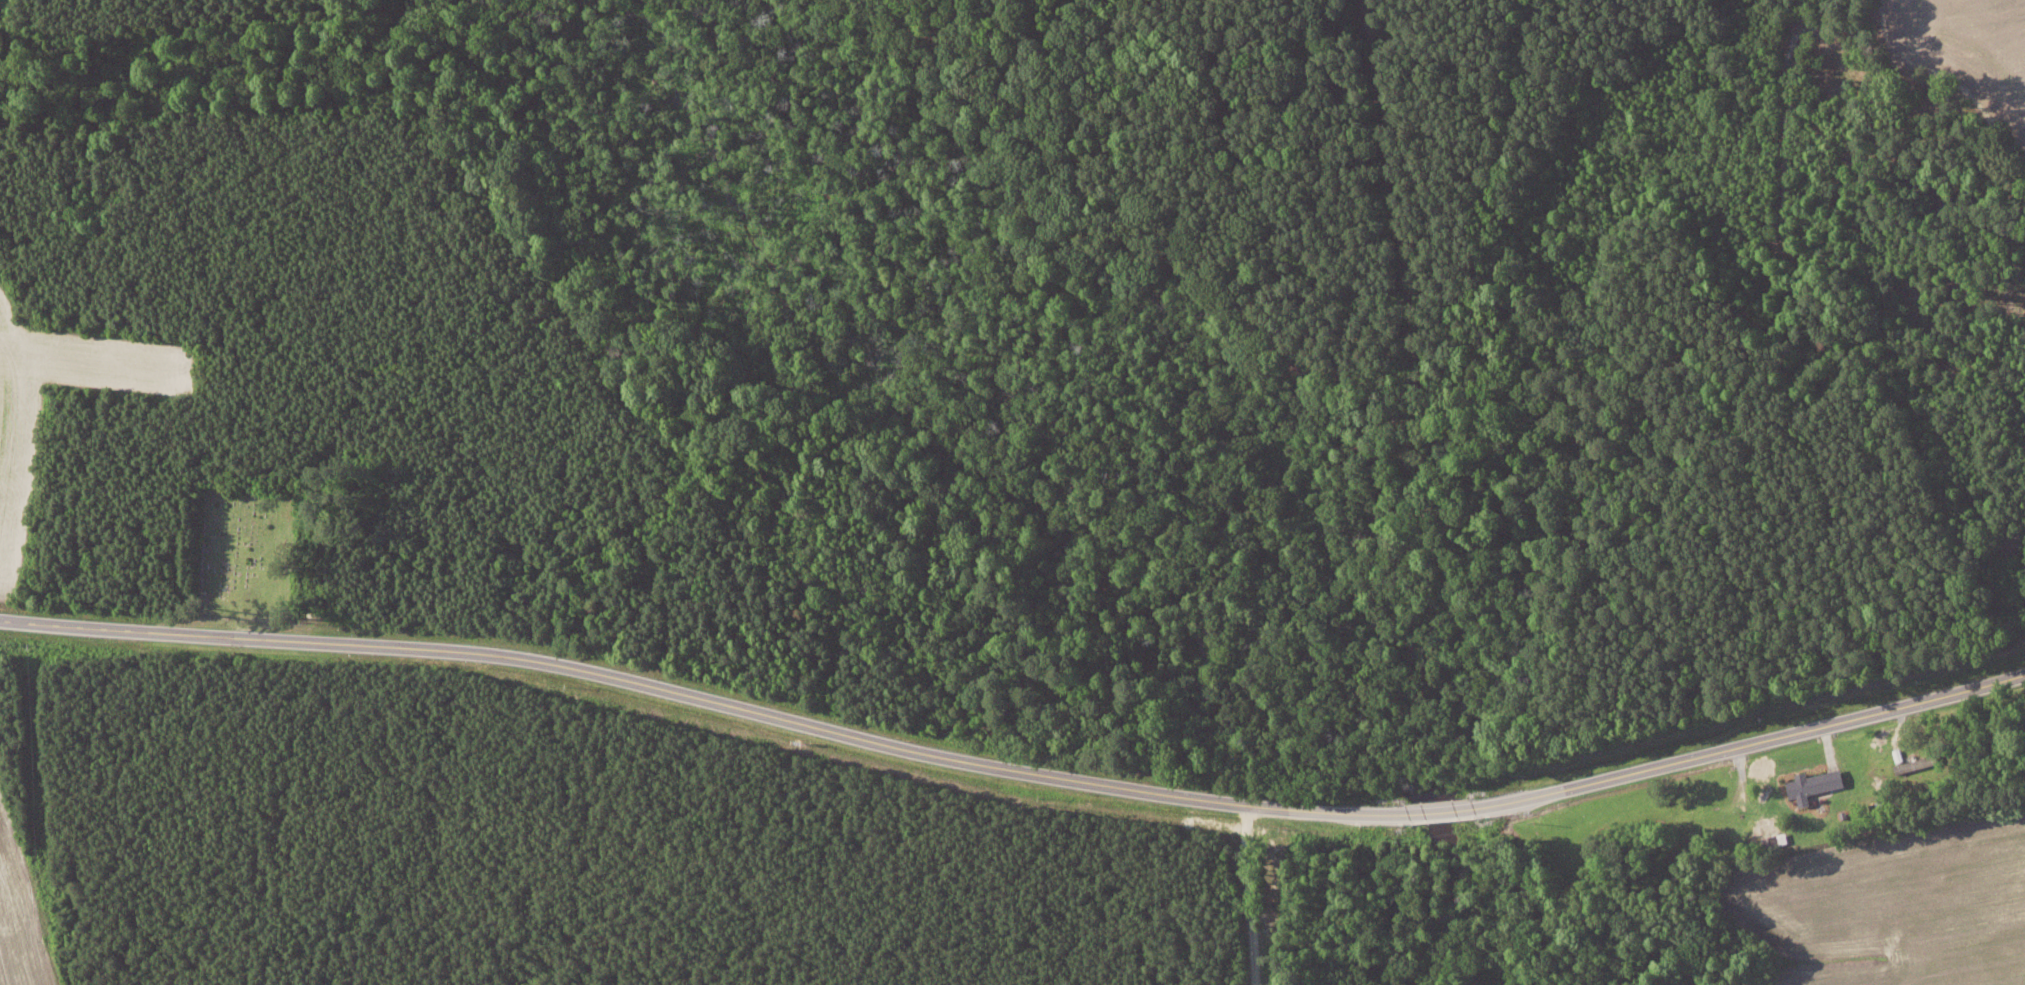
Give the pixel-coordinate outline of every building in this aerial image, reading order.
[(1898,773),(1930,765),(1927,757),(1917,759),(1916,757),(1903,760),(1901,750),(1893,752),(1898,773)] [(1809,775),(1809,772),(1797,774),(1798,779),(1789,781),(1792,799),(1800,798),(1802,807),(1813,805),(1811,794),(1847,787),(1844,768),(1809,775)]
